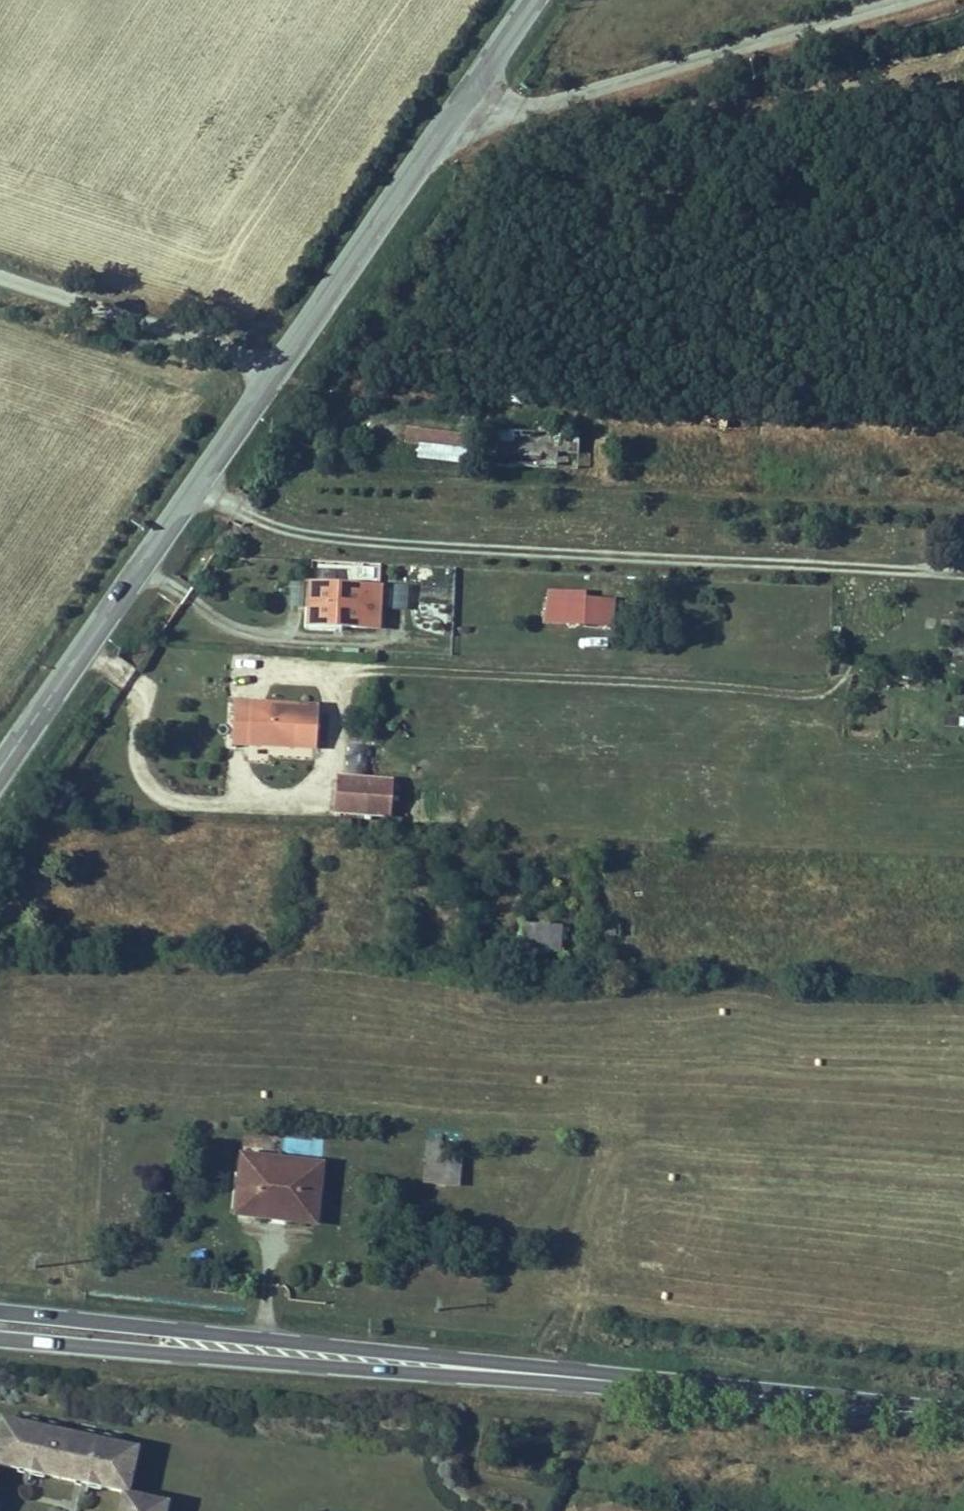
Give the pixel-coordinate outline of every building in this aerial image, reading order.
[(418,443),(416,458),(466,464),(469,435),(408,429),(406,442),(418,443)] [(500,432),(499,460),(543,460),(544,432),(500,432)] [(565,432),(559,459),(574,463),(580,436),(565,432)] [(307,622),(374,627),(376,588),(346,586),(309,583),(307,622)] [(542,621),(610,624),(611,599),(543,596),(542,621)] [(232,743),(316,746),(318,702),(234,698),(232,743)] [(390,779),(335,774),(331,811),(386,816),(390,779)] [(520,950),(559,953),(561,927),(522,924),(520,950)] [(462,1157),(440,1154),(441,1136),(425,1136),(423,1173),(460,1177),(462,1157)] [(235,1207),(317,1216),(325,1161),(244,1152),(235,1207)] [(0,1413),(0,1461),(17,1464),(18,1458),(43,1463),(42,1469),(75,1476),(76,1470),(100,1475),(99,1480),(122,1484),(116,1510),(164,1510),(168,1493),(132,1487),(142,1440),(0,1413)] [(43,1463),(18,1458),(17,1464),(42,1469),(43,1463)] [(99,1480),(100,1475),(76,1470),(75,1476),(99,1480)]
